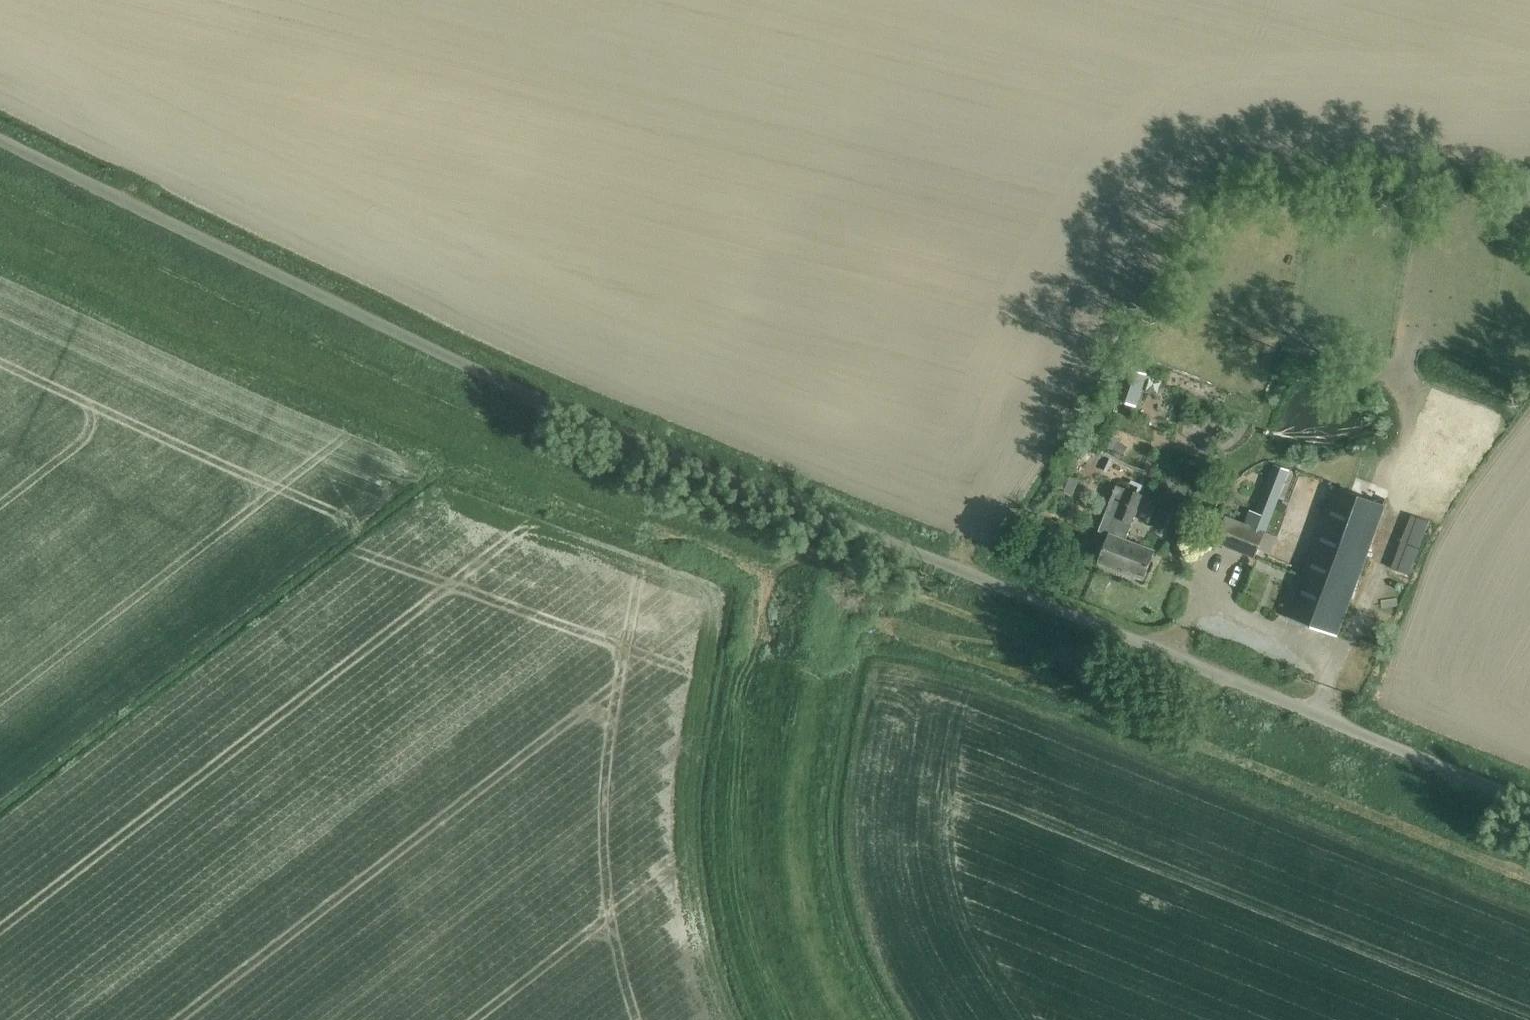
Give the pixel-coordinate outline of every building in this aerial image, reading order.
[(1117,400),(1136,407),(1147,374),(1128,368),(1117,400)] [(1434,467),(1453,414),(1436,408),(1417,461),(1434,467)] [(1128,450),(1130,436),(1113,432),(1110,447),(1128,450)] [(1216,542),(1255,557),(1289,470),(1275,465),(1256,512),(1251,510),(1245,525),(1226,517),(1216,542)] [(1288,617),(1337,636),(1385,505),(1336,487),(1288,617)] [(1099,562),(1144,580),(1155,551),(1126,540),(1133,523),(1132,523),(1142,495),(1128,490),(1099,562)]
